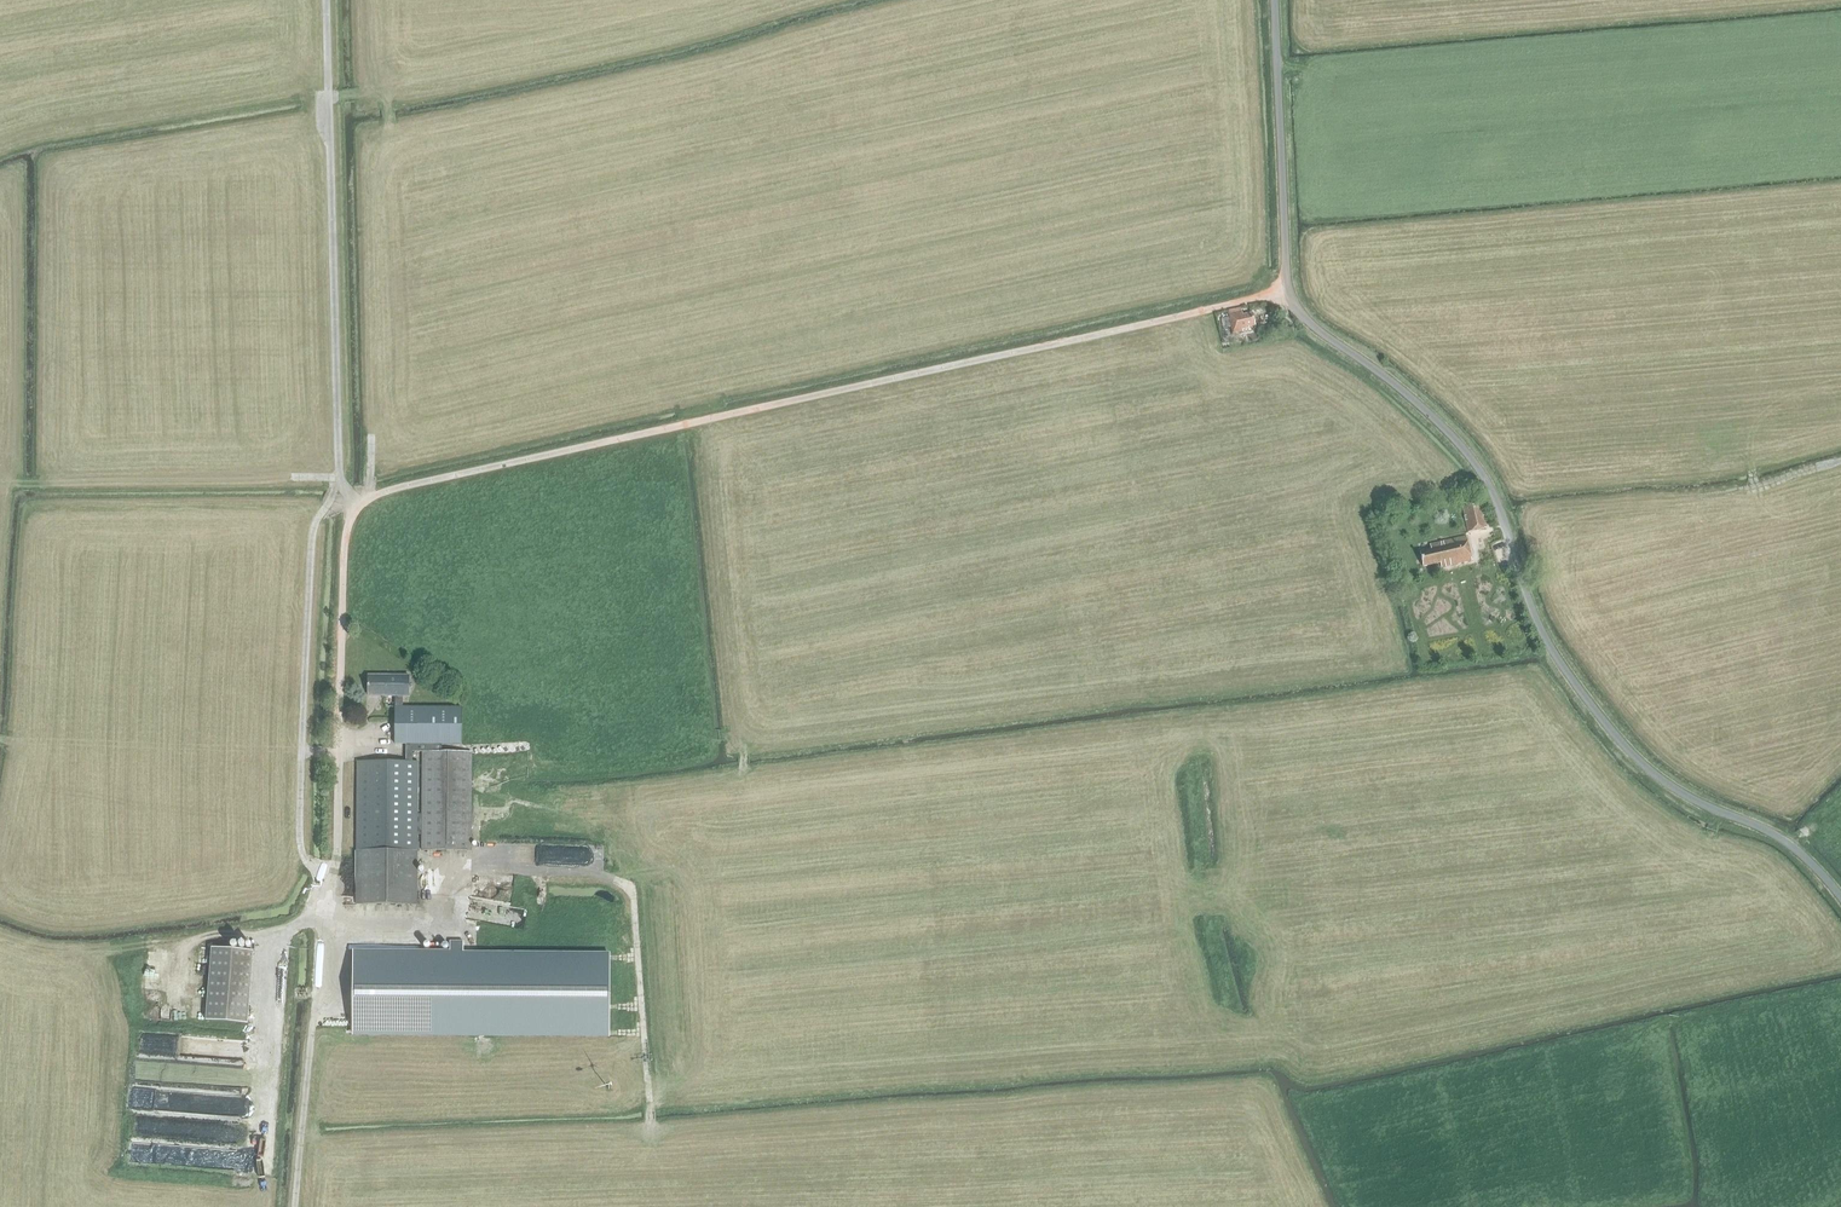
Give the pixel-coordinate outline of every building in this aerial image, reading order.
[(1242,316),(1241,313),(1228,315),(1232,334),(1249,331),(1248,327),(1255,326),(1252,314),(1242,316)] [(1235,345),(1231,331),(1224,333),(1228,347),(1235,345)] [(1487,528),(1480,500),(1461,504),(1468,532),(1487,528)] [(1439,536),(1435,537),(1428,538),(1431,549),(1419,552),(1423,567),(1440,563),(1441,568),(1472,561),(1466,536),(1440,542),(1439,536)] [(461,707),(402,707),(402,697),(409,697),(409,677),(368,676),(368,697),(395,697),(395,744),(406,744),(406,761),(357,761),(356,904),(417,905),(418,835),(421,835),(421,851),(471,851),(471,752),(442,752),(442,745),(461,745),(461,707)] [(352,1036),(609,1038),(610,952),(463,951),(463,941),(449,941),(449,950),(352,950),(352,1036)] [(253,1022),(259,949),(216,946),(210,1019),(253,1022)]
